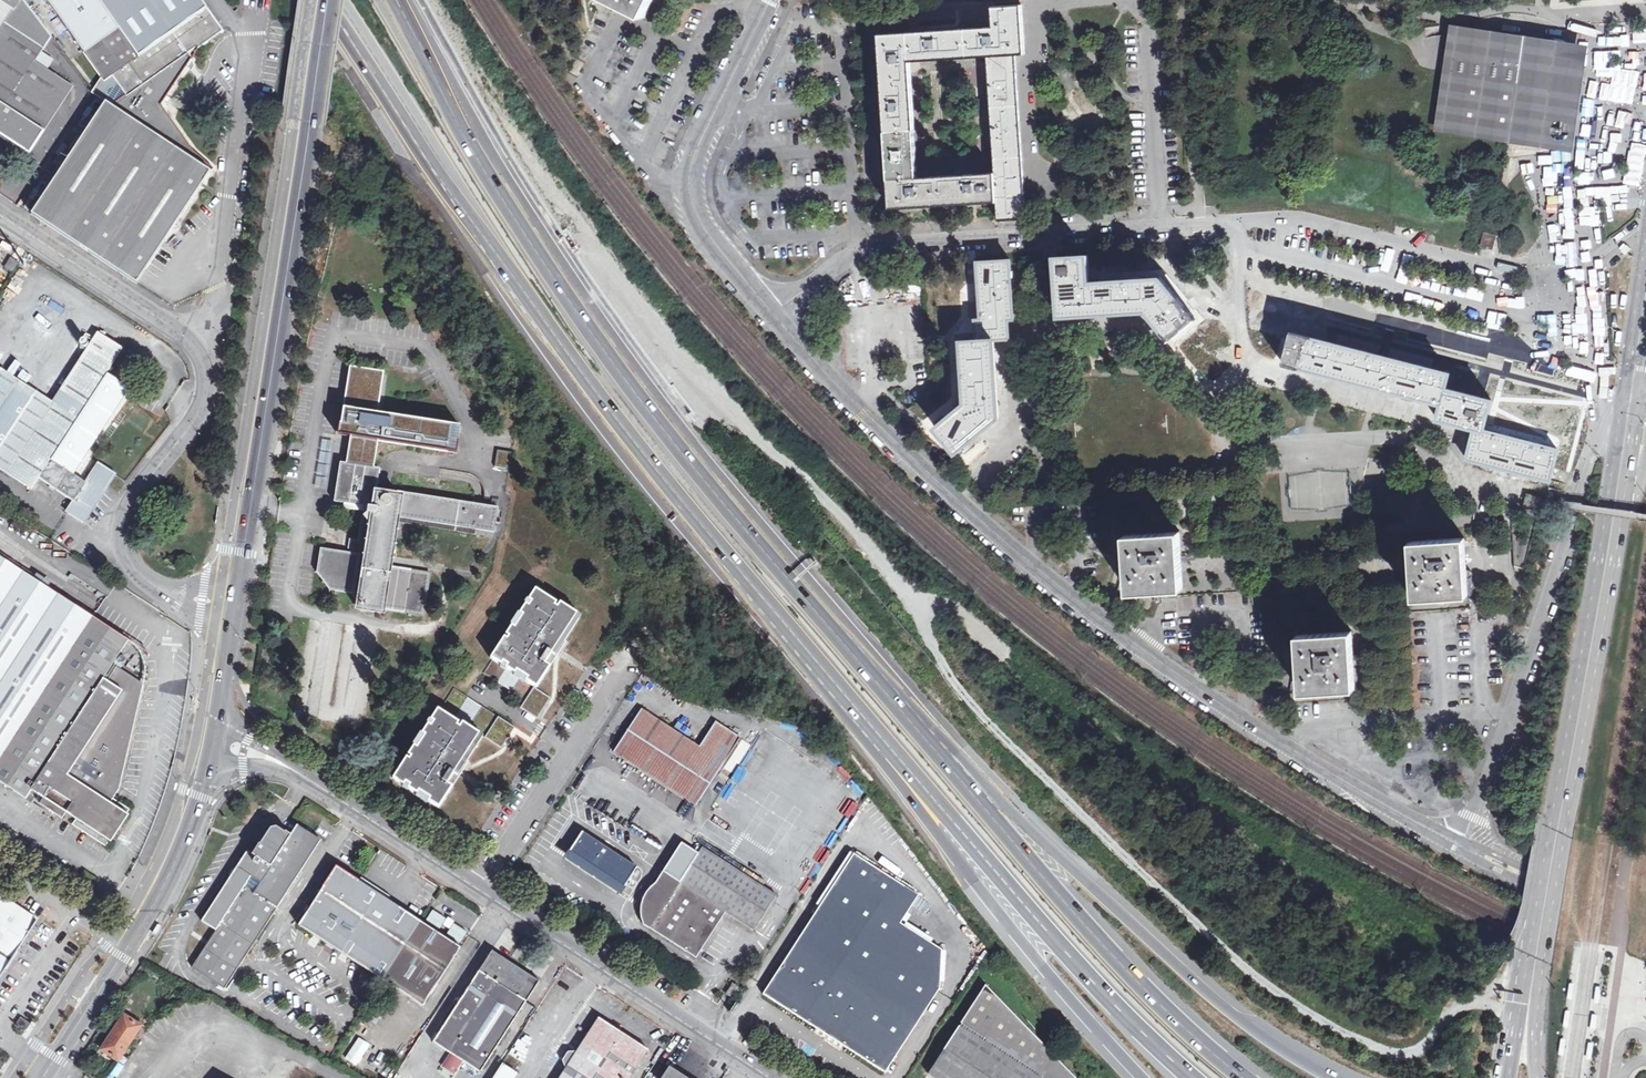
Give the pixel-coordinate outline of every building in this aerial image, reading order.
[(30,154),(75,87),(48,69),(36,61),(42,51),(52,36),(25,0),(0,0),(0,134),(30,154)] [(106,81),(92,90),(86,94),(100,104),(207,176),(189,148),(164,104),(194,59),(190,52),(198,46),(201,49),(223,33),(224,34),(227,32),(210,8),(209,8),(204,0),(49,0),(106,81)] [(645,17),(654,0),(609,0),(645,17)] [(1025,53),(1023,6),(993,8),(994,26),(927,31),(916,32),(880,34),(886,130),(915,128),(910,60),(989,55),(1016,53),(1025,53)] [(1452,70),(1567,89),(1571,64),(1573,51),(1573,49),(1527,42),(1528,39),(1520,38),(1501,35),(1491,34),(1491,36),(1489,36),(1487,36),(1487,33),(1458,28),(1458,32),(1453,62),(1452,70)] [(1609,48),(1631,46),(1631,37),(1609,39),(1609,48)] [(36,61),(48,69),(54,60),(42,51),(36,61)] [(994,138),(997,173),(998,201),(999,220),(1027,218),(1016,53),(989,55),(994,138)] [(1570,90),(1567,89),(1452,70),(1450,70),(1440,130),(1472,135),(1524,143),(1527,143),(1529,131),(1562,137),(1563,135),(1564,126),(1564,122),(1567,105),(1567,104),(1570,91),(1570,90)] [(207,176),(100,104),(25,219),(132,288),(207,176)] [(1617,121),(1630,122),(1631,111),(1618,110),(1617,121)] [(918,177),(915,128),(886,130),(890,179),(918,177)] [(1555,170),(1539,172),(1541,188),(1557,186),(1555,170)] [(918,177),(890,179),(891,207),(998,201),(997,173),(918,177)] [(1558,206),(1558,192),(1549,191),(1549,206),(1558,206)] [(1484,233),(1481,248),(1493,251),(1496,236),(1484,233)] [(1182,353),(1207,333),(1206,332),(1202,327),(1161,278),(1090,283),(1088,256),(1057,258),(1061,316),(1147,310),(1182,353)] [(11,259),(5,268),(13,272),(19,263),(11,259)] [(978,340),(996,339),(1011,338),(1010,319),(1014,319),(1011,261),(979,263),(983,319),(977,319),(978,340)] [(1282,331),(1274,361),(1344,379),(1442,404),(1438,419),(1475,428),(1484,431),(1492,400),(1477,397),(1446,389),(1450,373),(1437,370),(1383,357),(1330,343),(1282,331)] [(73,504),(85,486),(50,463),(111,371),(125,349),(100,333),(54,402),(0,367),(0,468),(32,489),(38,480),(73,504)] [(999,417),(996,339),(978,340),(962,342),(966,404),(937,428),(957,452),(999,417)] [(350,436),(344,467),(337,466),(330,506),(364,512),(359,540),(354,539),(352,554),(322,549),(318,573),(330,591),(351,595),(347,615),(376,620),(377,608),(424,615),(431,574),(388,567),(390,560),(396,516),(401,517),(494,532),(496,521),(500,522),(501,512),(497,511),(498,507),(492,506),(373,488),(376,472),(371,471),(376,440),(445,451),(450,424),(371,412),(372,403),(377,404),(382,371),(348,365),(342,398),(347,399),(345,408),(341,407),(337,434),(350,436)] [(458,426),(450,424),(445,451),(454,453),(458,426)] [(1503,436),(1484,431),(1475,428),(1467,459),(1494,466),(1496,457),(1506,459),(1504,468),(1519,473),(1522,463),(1533,466),(1530,475),(1550,480),(1558,450),(1535,444),(1503,436)] [(509,452),(495,450),(492,466),(506,469),(509,452)] [(100,463),(85,486),(73,504),(68,512),(82,522),(114,473),(100,463)] [(494,532),(401,517),(400,523),(480,535),(493,538),(494,532)] [(1129,592),(1160,590),(1184,589),(1183,564),(1182,554),(1181,531),(1125,534),(1127,564),(1129,592)] [(1414,599),(1468,596),(1467,568),(1465,538),(1411,541),(1413,565),(1413,575),(1414,599)] [(1182,554),(1183,564),(1191,564),(1190,553),(1182,554)] [(26,798),(33,788),(34,789),(33,791),(44,798),(40,804),(62,819),(66,812),(111,842),(129,815),(110,802),(119,788),(143,684),(113,664),(128,640),(0,557),(0,781),(26,798)] [(1160,597),(1160,590),(1129,592),(1127,564),(1123,566),(1124,572),(1120,590),(1125,592),(1129,597),(1129,603),(1127,609),(1152,622),(1159,609),(1161,609),(1165,605),(1163,599),(1160,597)] [(1404,576),(1413,575),(1413,565),(1403,566),(1404,576)] [(1467,568),(1468,596),(1475,595),(1479,593),(1472,575),(1474,573),(1474,570),(1471,569),(1467,568)] [(521,677),(512,691),(526,699),(521,707),(538,718),(551,697),(535,687),(535,686),(537,687),(551,665),(545,662),(577,612),(559,600),(558,602),(556,601),(535,587),(520,612),(522,614),(515,626),(512,624),(491,658),(493,659),(484,673),(498,682),(507,667),(521,677)] [(1300,667),(1301,692),(1356,689),(1354,664),(1354,659),(1354,655),(1352,631),(1298,634),(1300,667)] [(1354,659),(1354,664),(1365,663),(1364,654),(1354,655),(1354,659)] [(1291,692),(1301,692),(1300,667),(1297,667),(1296,670),(1291,692)] [(502,747),(516,726),(487,707),(473,728),(469,725),(468,727),(455,718),(469,695),(455,686),(441,708),(439,707),(409,753),(412,754),(410,757),(408,755),(394,776),(440,806),(453,785),(448,782),(458,766),(462,768),(468,759),(464,757),(480,732),(502,747)] [(741,737),(716,721),(699,746),(641,708),(613,751),(696,805),(741,737)] [(678,723),(675,729),(688,737),(691,731),(678,723)] [(745,788),(765,760),(751,749),(731,778),(745,788)] [(824,817),(817,828),(829,836),(837,825),(824,817)] [(225,987),(285,896),(288,890),(321,839),(299,825),(291,835),(286,832),(276,826),(272,827),(261,844),(260,843),(248,850),(203,920),(217,929),(210,941),(194,966),(225,987)] [(637,867),(582,831),(567,854),(622,890),(637,867)] [(680,882),(664,871),(658,880),(646,892),(641,907),(642,913),(644,922),(696,957),(726,911),(754,929),(777,894),(703,847),(680,882)] [(854,854),(763,995),(885,1073),(940,989),(942,950),(901,924),(919,896),(854,854)] [(338,865),(312,906),(308,911),(299,925),(382,979),(423,1005),(461,946),(420,919),(360,880),(346,871),(338,865)] [(76,872),(71,880),(85,890),(91,882),(76,872)] [(300,898),(288,890),(285,896),(308,911),(312,906),(300,898)] [(12,960),(38,921),(0,897),(0,979),(12,960)] [(161,925),(156,922),(149,932),(154,935),(161,925)] [(481,1072),(540,981),(492,950),(434,1042),(481,1072)] [(729,992),(735,996),(741,988),(734,983),(729,992)] [(985,984),(960,1023),(961,1023),(959,1027),(958,1027),(928,1073),(935,1077),(1075,1077),(985,984)] [(102,1049),(118,1059),(140,1024),(124,1014),(102,1049)] [(21,1017),(16,1025),(20,1028),(19,1030),(21,1031),(23,1032),(27,1030),(30,1024),(21,1017)] [(649,1049),(599,1017),(559,1077),(630,1077),(649,1049)] [(358,1066),(370,1045),(355,1036),(343,1057),(358,1066)] [(503,1063),(493,1077),(513,1077),(517,1071),(503,1063)]
